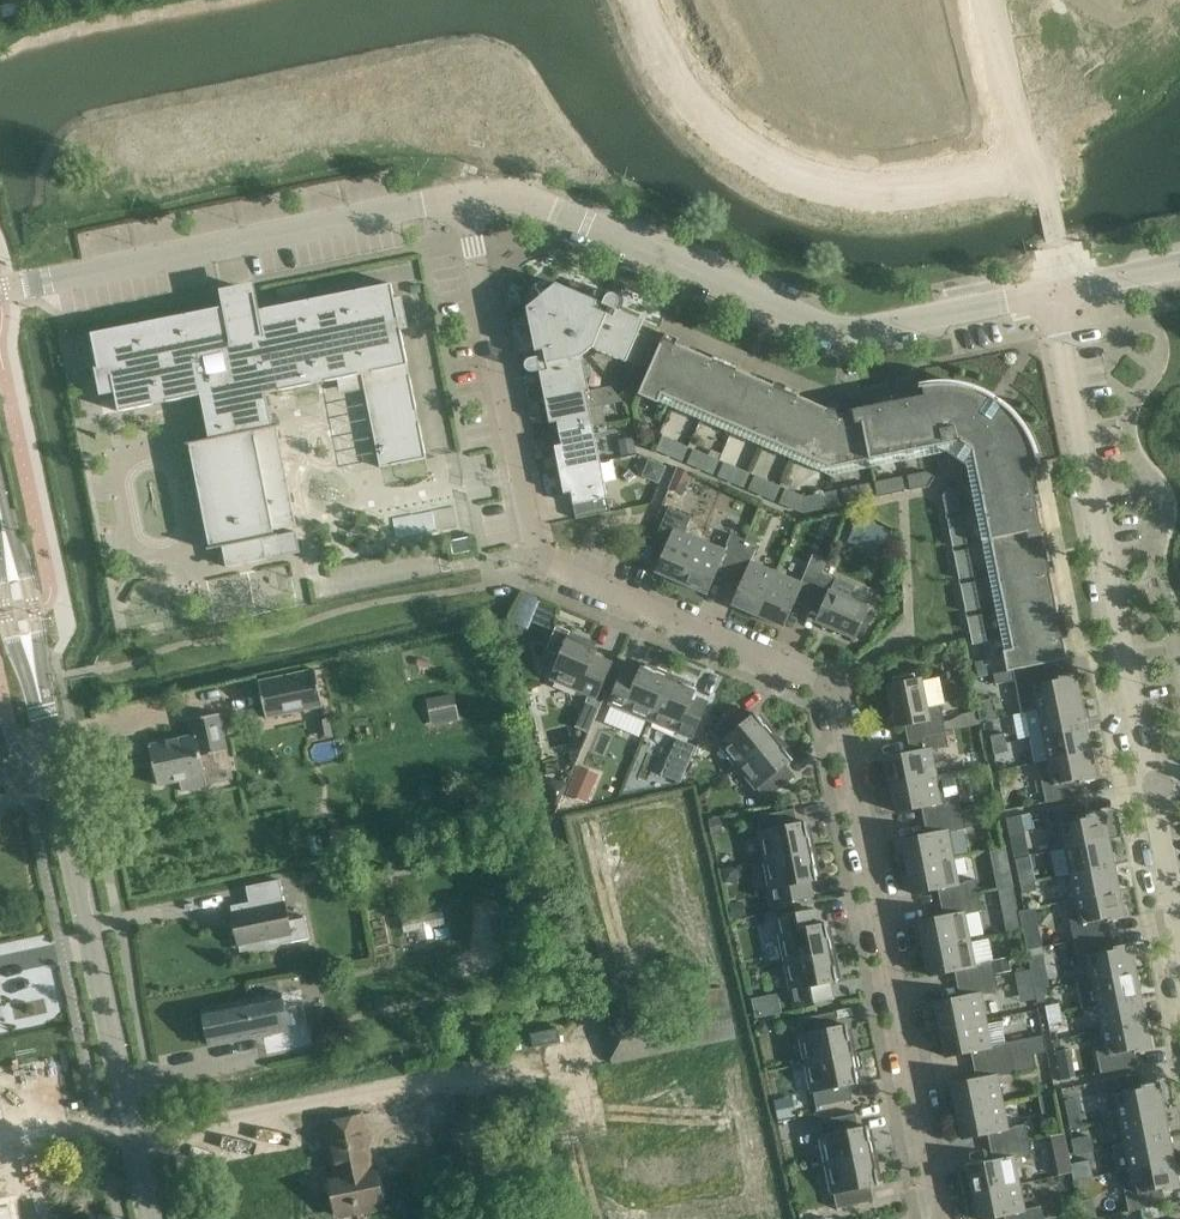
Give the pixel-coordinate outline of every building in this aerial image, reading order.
[(223,307),(91,333),(98,367),(95,368),(100,396),(115,393),(119,412),(201,395),(209,439),(187,443),(187,445),(190,445),(210,548),(207,548),(207,550),(222,547),(226,567),(267,559),(300,553),(296,532),(275,536),(274,530),(297,526),(277,427),(280,427),(279,425),(273,426),(266,394),(337,380),(342,379),(343,384),(363,380),(365,389),(380,468),(426,459),(401,330),(408,328),(402,298),(395,299),(392,283),(258,310),(257,300),(256,300),(255,291),(253,291),(224,297),(223,297),(224,307),(223,307)] [(548,290),(542,283),(529,294),(534,301),(527,308),(535,352),(543,350),(548,370),(540,372),(545,399),(589,391),(582,356),(592,348),(626,362),(634,343),(644,321),(617,309),(614,315),(595,307),(598,301),(556,283),(548,290)] [(411,294),(420,292),(419,285),(409,286),(411,294)] [(938,384),(922,386),(924,395),(905,399),(907,405),(881,410),(880,404),(848,410),(849,417),(842,418),(831,417),(825,414),(827,408),(798,396),(795,402),(771,391),(773,385),(737,369),(734,376),(710,365),(713,359),(676,343),(673,349),(662,344),(664,338),(663,338),(638,394),(658,403),(658,402),(831,476),(946,453),(966,466),(1004,650),(1003,651),(1007,671),(990,675),(992,684),(1015,680),(1019,699),(1034,695),(1037,710),(1081,701),(1075,673),(1059,677),(1057,662),(1068,659),(1063,638),(1057,640),(1052,614),(1058,613),(1050,574),(1044,575),(1039,549),(1045,548),(1037,509),(1031,510),(1026,484),(1032,483),(1028,465),(1038,463),(1033,446),(1025,430),(1014,416),(1001,403),(991,419),(981,412),(991,396),(973,389),(953,384),(938,384)] [(628,363),(620,384),(634,390),(642,369),(628,363)] [(622,401),(612,388),(590,392),(589,391),(545,399),(550,423),(557,422),(559,433),(593,426),(598,426),(601,425),(600,418),(592,419),(590,408),(622,401)] [(600,462),(593,426),(559,433),(562,445),(555,446),(559,470),(600,462)] [(657,450),(665,454),(671,440),(663,436),(657,450)] [(633,437),(618,440),(622,456),(634,453),(636,453),(633,437)] [(665,454),(674,457),(680,443),(671,440),(665,454)] [(682,461),(688,447),(680,443),(674,457),(682,461)] [(696,467),(702,453),(694,449),(687,463),(696,467)] [(696,467),(704,470),(710,456),(702,453),(696,467)] [(719,460),(710,456),(704,470),(713,474),(719,460)] [(649,459),(643,477),(659,483),(666,466),(649,459)] [(603,474),(600,462),(559,470),(564,494),(571,492),(577,518),(610,512),(603,474)] [(724,462),(718,476),(727,480),(733,466),(724,462)] [(727,480),(735,483),(741,470),(733,466),(727,480)] [(694,474),(678,467),(669,488),(684,494),(694,474)] [(750,473),(741,470),(735,483),(744,487),(750,473)] [(926,472),(916,474),(919,489),(929,487),(935,478),(926,472)] [(910,491),(919,489),(916,474),(907,476),(910,491)] [(755,476),(749,489),(757,493),(763,479),(755,476)] [(902,477),(893,479),(896,494),(905,492),(902,477)] [(763,479),(757,493),(766,497),(772,483),(763,479)] [(893,479),(884,481),(887,496),(896,494),(893,479)] [(878,497),(887,496),(884,481),(875,483),(878,497)] [(780,487),(772,483),(766,497),(774,500),(780,487)] [(860,486),(863,501),(872,499),(869,484),(860,486)] [(854,502),(863,501),(860,486),(851,487),(854,502)] [(942,496),(943,505),(959,502),(957,492),(948,486),(942,496)] [(845,504),(854,502),(851,487),(842,489),(845,504)] [(779,503),(788,506),(794,492),(785,489),(779,503)] [(839,505),(836,490),(827,492),(831,507),(839,505)] [(803,496),(794,492),(788,506),(803,513),(803,496)] [(831,507),(827,492),(818,493),(822,509),(831,507)] [(803,496),(803,513),(822,509),(818,493),(803,496)] [(959,502),(943,505),(945,514),(961,511),(959,502)] [(692,517),(669,507),(665,515),(656,538),(669,543),(656,572),(681,583),(700,540),(685,533),(692,517)] [(946,520),(948,529),(963,525),(962,516),(946,520)] [(858,517),(847,542),(882,557),(893,531),(858,517)] [(948,529),(950,537),(965,534),(963,525),(948,529)] [(700,540),(681,583),(707,594),(719,565),(732,570),(745,540),(731,534),(726,545),(727,545),(725,550),(700,540)] [(967,544),(965,534),(950,537),(952,547),(967,544)] [(469,538),(450,541),(453,556),(472,552),(469,538)] [(733,605),(758,616),(777,572),(752,562),(754,557),(755,557),(760,546),(745,540),(732,570),(746,576),(733,605)] [(953,552),(955,561),(970,558),(968,549),(953,552)] [(955,561),(957,570),(972,567),(970,558),(955,561)] [(758,616),(783,627),(796,598),(809,603),(822,573),(807,567),(801,583),(777,572),(758,616)] [(974,576),(972,567),(957,570),(958,579),(974,576)] [(822,573),(809,603),(822,609),(817,622),(855,639),(868,607),(850,599),(855,587),(847,584),(822,573)] [(975,582),(960,585),(961,594),(977,591),(975,582)] [(978,600),(977,591),(961,594),(963,603),(978,600)] [(965,612),(980,609),(978,600),(963,603),(965,612)] [(981,615),(966,618),(968,627),(983,623),(981,615)] [(985,632),(983,623),(968,627),(970,635),(985,632)] [(543,650),(560,657),(551,680),(579,691),(580,690),(597,697),(602,685),(611,663),(594,655),(597,649),(598,649),(599,648),(585,642),(586,638),(554,625),(553,626),(556,627),(547,649),(544,649),(543,650)] [(972,645),(987,642),(985,632),(970,635),(972,645)] [(955,643),(945,656),(955,663),(966,649),(958,643),(955,643)] [(975,662),(978,677),(987,675),(984,660),(975,662)] [(639,674),(624,668),(615,690),(610,702),(625,709),(624,710),(651,721),(669,677),(641,666),(640,667),(642,668),(639,674)] [(323,706),(315,669),(259,681),(266,718),(323,706)] [(697,689),(669,677),(651,721),(677,732),(678,731),(692,737),(707,702),(692,696),(695,690),(696,690),(697,689)] [(888,686),(896,727),(910,724),(913,738),(945,731),(940,705),(946,703),(941,677),(922,681),(922,679),(888,686)] [(427,700),(431,727),(460,722),(455,695),(427,700)] [(993,698),(976,702),(978,710),(980,721),(997,718),(993,698)] [(1026,712),(1031,737),(1086,726),(1081,701),(1037,710),(1026,712)] [(719,744),(737,766),(774,736),(755,713),(753,714),(754,715),(749,720),(739,707),(710,731),(720,743),(719,744)] [(194,736),(149,745),(158,785),(180,781),(182,791),(207,786),(201,756),(227,750),(219,714),(190,720),(190,721),(191,721),(194,736)] [(329,715),(314,718),(319,741),(334,738),(329,715)] [(1091,752),(1086,726),(1031,737),(1036,763),(1047,761),(1091,752)] [(916,752),(885,758),(890,785),(937,776),(932,750),(948,747),(945,731),(913,738),(916,752)] [(992,745),(1006,742),(1004,733),(990,736),(992,745)] [(737,766),(755,789),(757,788),(767,800),(777,791),(795,776),(785,764),(791,760),(792,761),(793,760),(774,736),(737,766)] [(689,763),(695,745),(678,739),(671,757),(689,763)] [(1006,742),(992,745),(994,754),(1008,752),(1006,742)] [(1046,803),(1059,800),(1083,795),(1080,782),(1097,779),(1091,752),(1047,761),(1050,775),(1040,777),(1046,803)] [(567,796),(587,805),(603,770),(583,760),(567,796)] [(926,806),(929,820),(962,813),(959,797),(955,772),(937,776),(890,785),(895,812),(926,806)] [(555,780),(549,784),(555,805),(558,806),(567,784),(563,781),(555,780)] [(470,790),(462,805),(475,812),(483,797),(470,790)] [(1065,848),(1109,839),(1103,812),(1087,815),(1084,802),(1047,810),(1052,836),(1062,834),(1065,848)] [(765,860),(811,851),(805,821),(804,821),(804,823),(797,824),(794,809),(757,816),(760,832),(759,832),(765,860)] [(962,813),(965,829),(974,827),(979,819),(981,813),(980,810),(962,813)] [(901,840),(907,867),(953,857),(948,832),(965,829),(962,813),(929,820),(932,834),(901,840)] [(1025,833),(1021,815),(1006,818),(1010,836),(1025,833)] [(721,816),(709,819),(713,835),(724,833),(721,816)] [(320,836),(308,838),(311,857),(324,854),(320,836)] [(1065,848),(1070,874),(1114,865),(1109,839),(1065,848)] [(775,904),(788,901),(812,896),(808,881),(815,879),(816,881),(817,881),(811,851),(765,860),(771,888),(772,888),(775,904)] [(1015,858),(1018,874),(1020,884),(1034,881),(1029,855),(1015,858)] [(907,867),(912,894),(959,884),(953,857),(907,867)] [(1119,890),(1114,865),(1070,874),(1075,899),(1119,890)] [(736,866),(722,869),(725,883),(739,880),(736,866)] [(967,897),(979,895),(976,879),(964,882),(967,897)] [(269,940),(270,947),(309,938),(305,918),(288,921),(280,880),(251,886),(254,901),(250,902),(251,908),(232,912),(231,930),(239,946),(269,940)] [(1022,893),(1036,890),(1034,881),(1020,884),(1022,893)] [(1108,921),(1125,918),(1119,890),(1075,899),(1078,913),(1068,915),(1074,941),(1111,934),(1108,921)] [(967,897),(970,913),(982,910),(979,895),(967,897)] [(743,901),(730,904),(732,918),(746,916),(743,901)] [(791,917),(778,918),(781,933),(779,933),(785,962),(832,952),(826,923),(824,923),(824,924),(818,926),(815,912),(791,917)] [(918,922),(923,949),(970,939),(964,912),(918,922)] [(746,919),(734,922),(737,934),(749,931),(746,919)] [(1091,980),(1136,971),(1130,943),(1114,947),(1111,934),(1074,941),(1079,968),(1088,966),(1091,980)] [(975,966),(970,939),(923,949),(929,975),(975,966)] [(795,1005),(809,1003),(832,998),(829,982),(836,981),(836,982),(838,982),(832,952),(785,962),(791,990),(792,990),(795,1005)] [(983,979),(995,976),(992,961),(980,963),(983,979)] [(1136,971),(1091,980),(1096,1005),(1141,996),(1136,971)] [(986,994),(998,992),(995,976),(983,979),(986,994)] [(679,1007),(603,1023),(611,1064),(736,1039),(726,987),(677,997),(679,1007)] [(1043,989),(1035,990),(1037,1003),(1046,1001),(1043,989)] [(288,1031),(280,994),(203,1009),(210,1046),(288,1031)] [(940,1030),(986,1020),(981,994),(934,1003),(940,1030)] [(1141,996),(1096,1005),(1102,1031),(1146,1022),(1141,996)] [(756,1020),(769,1016),(765,999),(751,1002),(756,1020)] [(1047,1015),(1061,1012),(1059,1003),(1045,1006),(1047,1015)] [(838,1027),(835,1012),(798,1019),(801,1035),(800,1035),(806,1063),(852,1054),(846,1024),(845,1024),(845,1026),(838,1027)] [(1047,1015),(1049,1025),(1063,1022),(1061,1012),(1047,1015)] [(945,1056),(968,1052),(991,1047),(991,1045),(997,1044),(1005,1043),(1003,1030),(1001,1022),(987,1024),(986,1020),(940,1030),(945,1056)] [(1146,1022),(1102,1031),(1104,1045),(1095,1047),(1100,1073),(1138,1065),(1135,1053),(1151,1049),(1146,1022)] [(354,1040),(361,1051),(373,1044),(366,1032),(354,1040)] [(1000,1060),(1033,1053),(1034,1054),(1047,1051),(1044,1035),(1005,1043),(997,1044),(1000,1060)] [(1003,1076),(1037,1069),(1034,1054),(1033,1053),(1000,1060),(1003,1076)] [(852,1054),(806,1063),(811,1091),(813,1091),(816,1107),(853,1099),(849,1084),(856,1082),(857,1084),(858,1084),(852,1054)] [(1072,1064),(1058,1066),(1060,1081),(1075,1078),(1072,1064)] [(1116,1104),(1119,1118),(1164,1110),(1158,1082),(1142,1085),(1139,1072),(1102,1080),(1107,1106),(1116,1104)] [(956,1111),(1003,1102),(997,1075),(951,1085),(956,1111)] [(792,1097),(774,1100),(778,1120),(796,1116),(792,1097)] [(422,1100),(396,1106),(401,1126),(427,1120),(422,1100)] [(962,1138),(985,1133),(1008,1129),(1003,1102),(956,1111),(962,1138)] [(1124,1144),(1169,1135),(1164,1110),(1119,1118),(1124,1144)] [(826,1165),(873,1155),(867,1126),(865,1126),(866,1128),(859,1129),(855,1113),(819,1121),(822,1136),(820,1137),(826,1165)] [(361,1114),(325,1121),(337,1179),(331,1181),(338,1216),(383,1207),(376,1172),(372,1172),(361,1114)] [(1016,1142),(1028,1139),(1025,1124),(1013,1126),(1016,1142)] [(1052,1175),(1071,1172),(1064,1133),(1044,1137),(1052,1175)] [(1112,1146),(1117,1172),(1130,1170),(1130,1169),(1174,1160),(1169,1135),(1124,1144),(1112,1146)] [(1016,1142),(1019,1157),(1031,1155),(1028,1139),(1016,1142)] [(1089,1151),(1087,1142),(1073,1145),(1075,1154),(1089,1151)] [(873,1155),(826,1165),(832,1193),(833,1193),(836,1208),(873,1201),(870,1185),(877,1184),(877,1185),(879,1185),(873,1155)] [(967,1167),(973,1193),(1019,1184),(1014,1157),(967,1167)] [(1077,1162),(1070,1164),(1074,1180),(1093,1176),(1090,1160),(1077,1162)] [(1132,1184),(1123,1185),(1128,1212),(1166,1204),(1163,1191),(1179,1188),(1174,1160),(1130,1169),(1130,1170),(1132,1184)] [(978,1218),(983,1218),(1009,1214),(1010,1218),(1044,1218),(1041,1206),(1024,1209),(1019,1184),(973,1193),(978,1218)]
